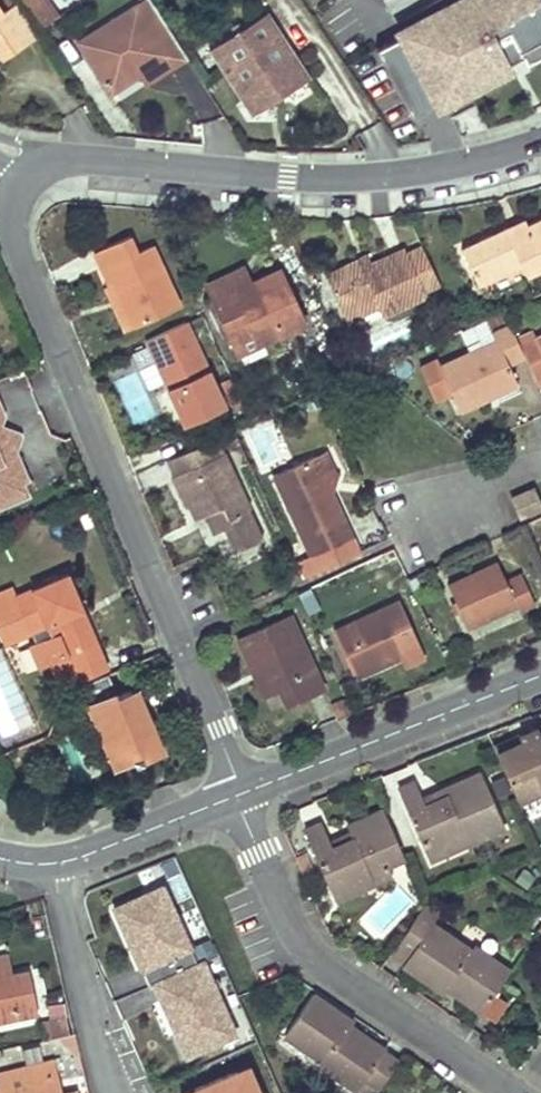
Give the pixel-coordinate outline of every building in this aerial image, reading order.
[(37,26),(52,18),(40,0),(20,0),(37,26)] [(74,39),(106,91),(136,72),(160,57),(165,64),(181,53),(147,0),(133,0),(74,39)] [(375,50),(411,118),(441,102),(442,102),(439,95),(486,71),(489,77),(490,76),(522,58),(523,57),(521,52),(540,41),(540,1),(532,6),(529,0),(484,0),(464,11),(461,5),(460,5),(375,50)] [(460,5),(461,5),(464,11),(484,0),(459,0),(457,1),(460,5)] [(0,14),(22,46),(36,36),(14,4),(0,14)] [(249,115),(277,96),(306,77),(264,12),(207,49),(249,115)] [(22,46),(0,14),(0,13),(0,60),(22,46)] [(523,57),(522,58),(526,66),(540,57),(540,41),(521,52),(523,57)] [(160,57),(136,72),(141,80),(165,64),(160,57)] [(172,67),(202,121),(219,112),(188,58),(172,67)] [(442,102),(441,102),(443,107),(493,80),(490,76),(489,77),(486,71),(439,95),(442,102)] [(525,223),(522,216),(460,245),(479,285),(520,266),(524,274),(540,267),(540,216),(525,223)] [(104,287),(107,286),(110,285),(131,330),(177,309),(148,248),(133,255),(126,239),(89,256),(104,287)] [(380,315),(402,305),(423,295),(439,288),(421,249),(404,256),(403,251),(371,266),(367,256),(324,276),(345,321),(376,306),(380,315)] [(276,272),(242,288),(236,272),(203,287),(208,297),(236,355),(301,324),(276,272)] [(121,335),(131,330),(110,285),(107,286),(104,287),(99,289),(121,335)] [(222,406),(203,365),(184,324),(160,334),(144,342),(156,369),(182,425),(222,406)] [(458,409),(486,397),(514,384),(505,364),(522,355),(521,353),(508,326),(492,333),(495,341),(438,366),(458,409)] [(515,339),(521,353),(522,355),(522,356),(536,388),(540,385),(540,334),(534,337),(532,332),(515,339)] [(19,436),(0,427),(0,460),(12,455),(20,438),(19,436)] [(223,529),(228,541),(233,553),(261,540),(247,509),(249,508),(224,453),(217,437),(167,460),(173,476),(171,477),(184,507),(187,506),(194,520),(202,516),(211,535),(223,529)] [(338,476),(326,450),(313,457),(321,474),(332,478),(338,476)] [(25,495),(19,481),(24,479),(14,454),(12,455),(0,460),(0,505),(25,495)] [(328,489),(330,484),(332,478),(321,474),(313,457),(270,475),(307,557),(350,537),(328,489)] [(539,509),(532,491),(509,500),(517,519),(539,509)] [(518,611),(526,608),(533,604),(520,576),(505,583),(495,563),(447,586),(467,627),(515,604),(518,611)] [(0,597),(0,628),(7,646),(52,629),(57,642),(29,653),(37,674),(50,669),(96,651),(68,581),(16,601),(13,592),(0,597)] [(352,678),(377,666),(403,655),(394,635),(409,628),(398,603),(332,632),(352,678)] [(284,705),(302,697),(319,689),(287,616),(236,639),(262,696),(277,689),(284,705)] [(106,678),(96,651),(66,663),(50,669),(61,696),(106,678)] [(136,684),(86,704),(111,767),(161,748),(136,684)] [(7,746),(36,735),(30,719),(1,730),(7,746)] [(492,746),(514,797),(540,786),(540,785),(540,725),(492,746)] [(502,825),(490,799),(479,772),(419,798),(411,780),(397,787),(427,857),(502,825)] [(540,796),(540,788),(540,786),(514,797),(518,806),(540,796)] [(333,900),(362,887),(391,875),(386,865),(403,859),(382,812),(325,836),(320,824),(303,831),(333,900)] [(197,963),(162,884),(113,907),(123,930),(128,928),(146,966),(141,969),(148,986),(153,984),(197,963)] [(471,945),(470,947),(468,949),(429,922),(436,913),(422,903),(388,953),(442,990),(444,987),(479,1011),(507,969),(471,945)] [(0,950),(0,975),(10,973),(6,949),(0,950)] [(235,1033),(202,960),(197,963),(153,984),(161,999),(166,997),(180,1030),(175,1033),(185,1055),(235,1033)] [(6,1020),(36,1013),(26,970),(10,973),(0,975),(0,1021),(6,1020)] [(330,1008),(310,994),(281,1034),(321,1062),(319,1066),(359,1092),(366,1092),(370,1086),(376,1089),(396,1062),(380,1051),(381,1049),(347,1026),(350,1021),(330,1008)] [(43,1018),(47,1038),(53,1036),(66,1033),(62,1013),(43,1018)] [(71,1054),(78,1052),(73,1032),(66,1033),(53,1036),(71,1054)] [(22,1067),(0,1072),(0,1092),(59,1092),(51,1060),(22,1067)] [(187,1092),(272,1092),(259,1063),(187,1092)]
